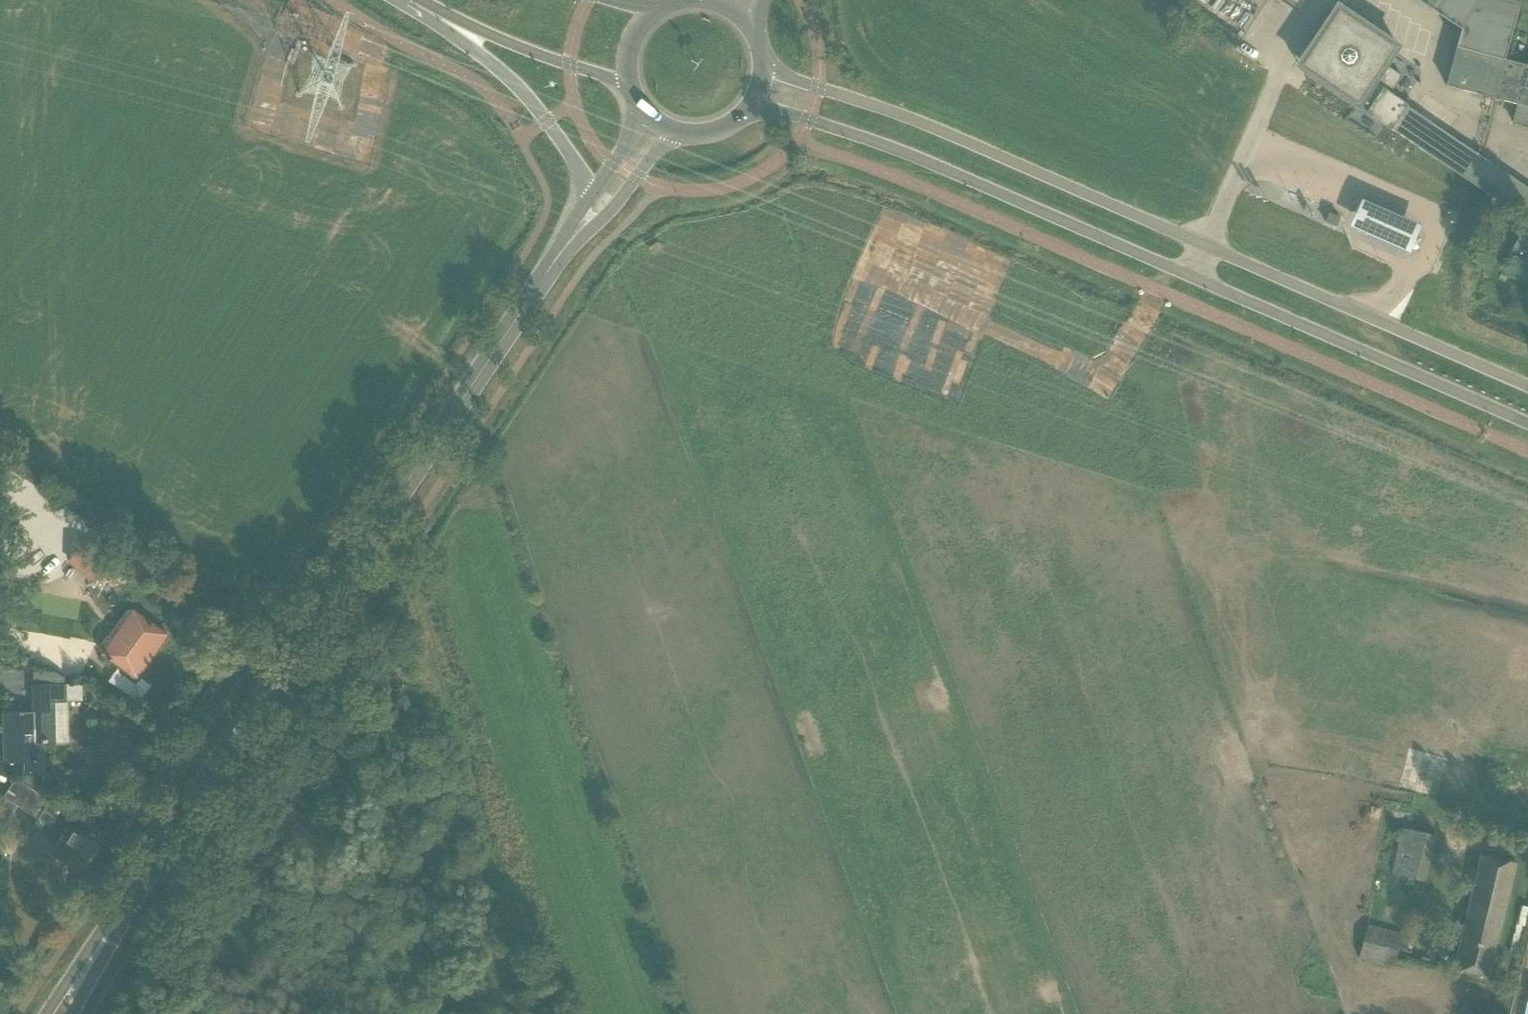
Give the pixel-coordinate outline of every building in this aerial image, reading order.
[(1460,30),(1446,84),(1517,103),(1513,122),(1527,126),(1527,65),(1504,59),(1520,0),(1416,0),(1460,30)] [(1305,55),(1298,66),(1309,74),(1358,106),(1360,103),(1370,110),(1367,113),(1425,151),(1440,128),(1392,96),(1404,78),(1385,66),(1398,46),(1338,6),(1305,55)] [(1445,132),(1432,152),(1472,177),(1484,157),(1445,132)] [(1425,220),(1365,194),(1353,221),(1412,248),(1425,220)] [(1324,222),(1336,227),(1340,217),(1329,212),(1324,222)] [(77,552),(69,563),(96,582),(104,571),(111,561),(83,542),(77,552)] [(137,683),(145,670),(169,636),(155,626),(156,625),(134,611),(115,637),(108,637),(102,645),(103,654),(119,666),(121,666),(121,672),(137,683)] [(55,743),(55,702),(66,702),(66,685),(33,685),(34,713),(10,713),(11,730),(4,730),(5,763),(25,763),(25,774),(22,780),(41,792),(45,785),(44,743),(55,743)] [(88,824),(104,834),(54,800),(41,792),(22,780),(21,781),(17,778),(4,797),(37,819),(34,824),(61,843),(54,853),(80,871),(97,846),(80,834),(88,824)] [(1402,829),(1398,846),(1433,854),(1437,837),(1402,829)] [(1516,863),(1494,858),(1481,855),(1454,969),(1489,977),(1516,863)] [(1363,943),(1359,959),(1395,968),(1399,951),(1410,953),(1415,931),(1401,928),(1399,933),(1368,925),(1363,943)]
